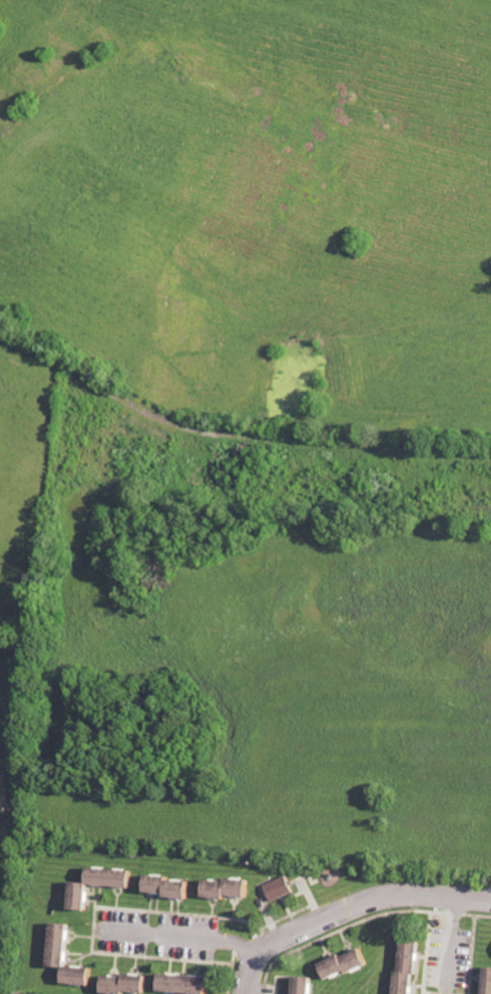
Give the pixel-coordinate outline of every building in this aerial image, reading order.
[(135,870),(92,868),(92,886),(135,887),(135,870)] [(267,886),(274,902),(297,892),(289,876),(267,886)] [(193,897),(194,879),(149,877),(148,895),(193,897)] [(209,897),(252,899),(253,881),(210,879),(209,897)] [(91,911),(92,883),(74,882),(73,910),(91,911)] [(72,924),(53,924),(52,967),(71,968),(72,924)] [(400,972),(399,993),(420,993),(423,940),(406,939),(404,973),(400,972)] [(373,967),(368,949),(326,962),(332,980),(373,967)] [(69,967),(68,984),(96,985),(96,968),(69,967)] [(151,977),(108,975),(108,993),(150,993),(151,993),(151,977)] [(214,976),(165,975),(165,992),(214,993),(214,976)] [(301,978),(300,993),(319,993),(319,978),(301,978)]
